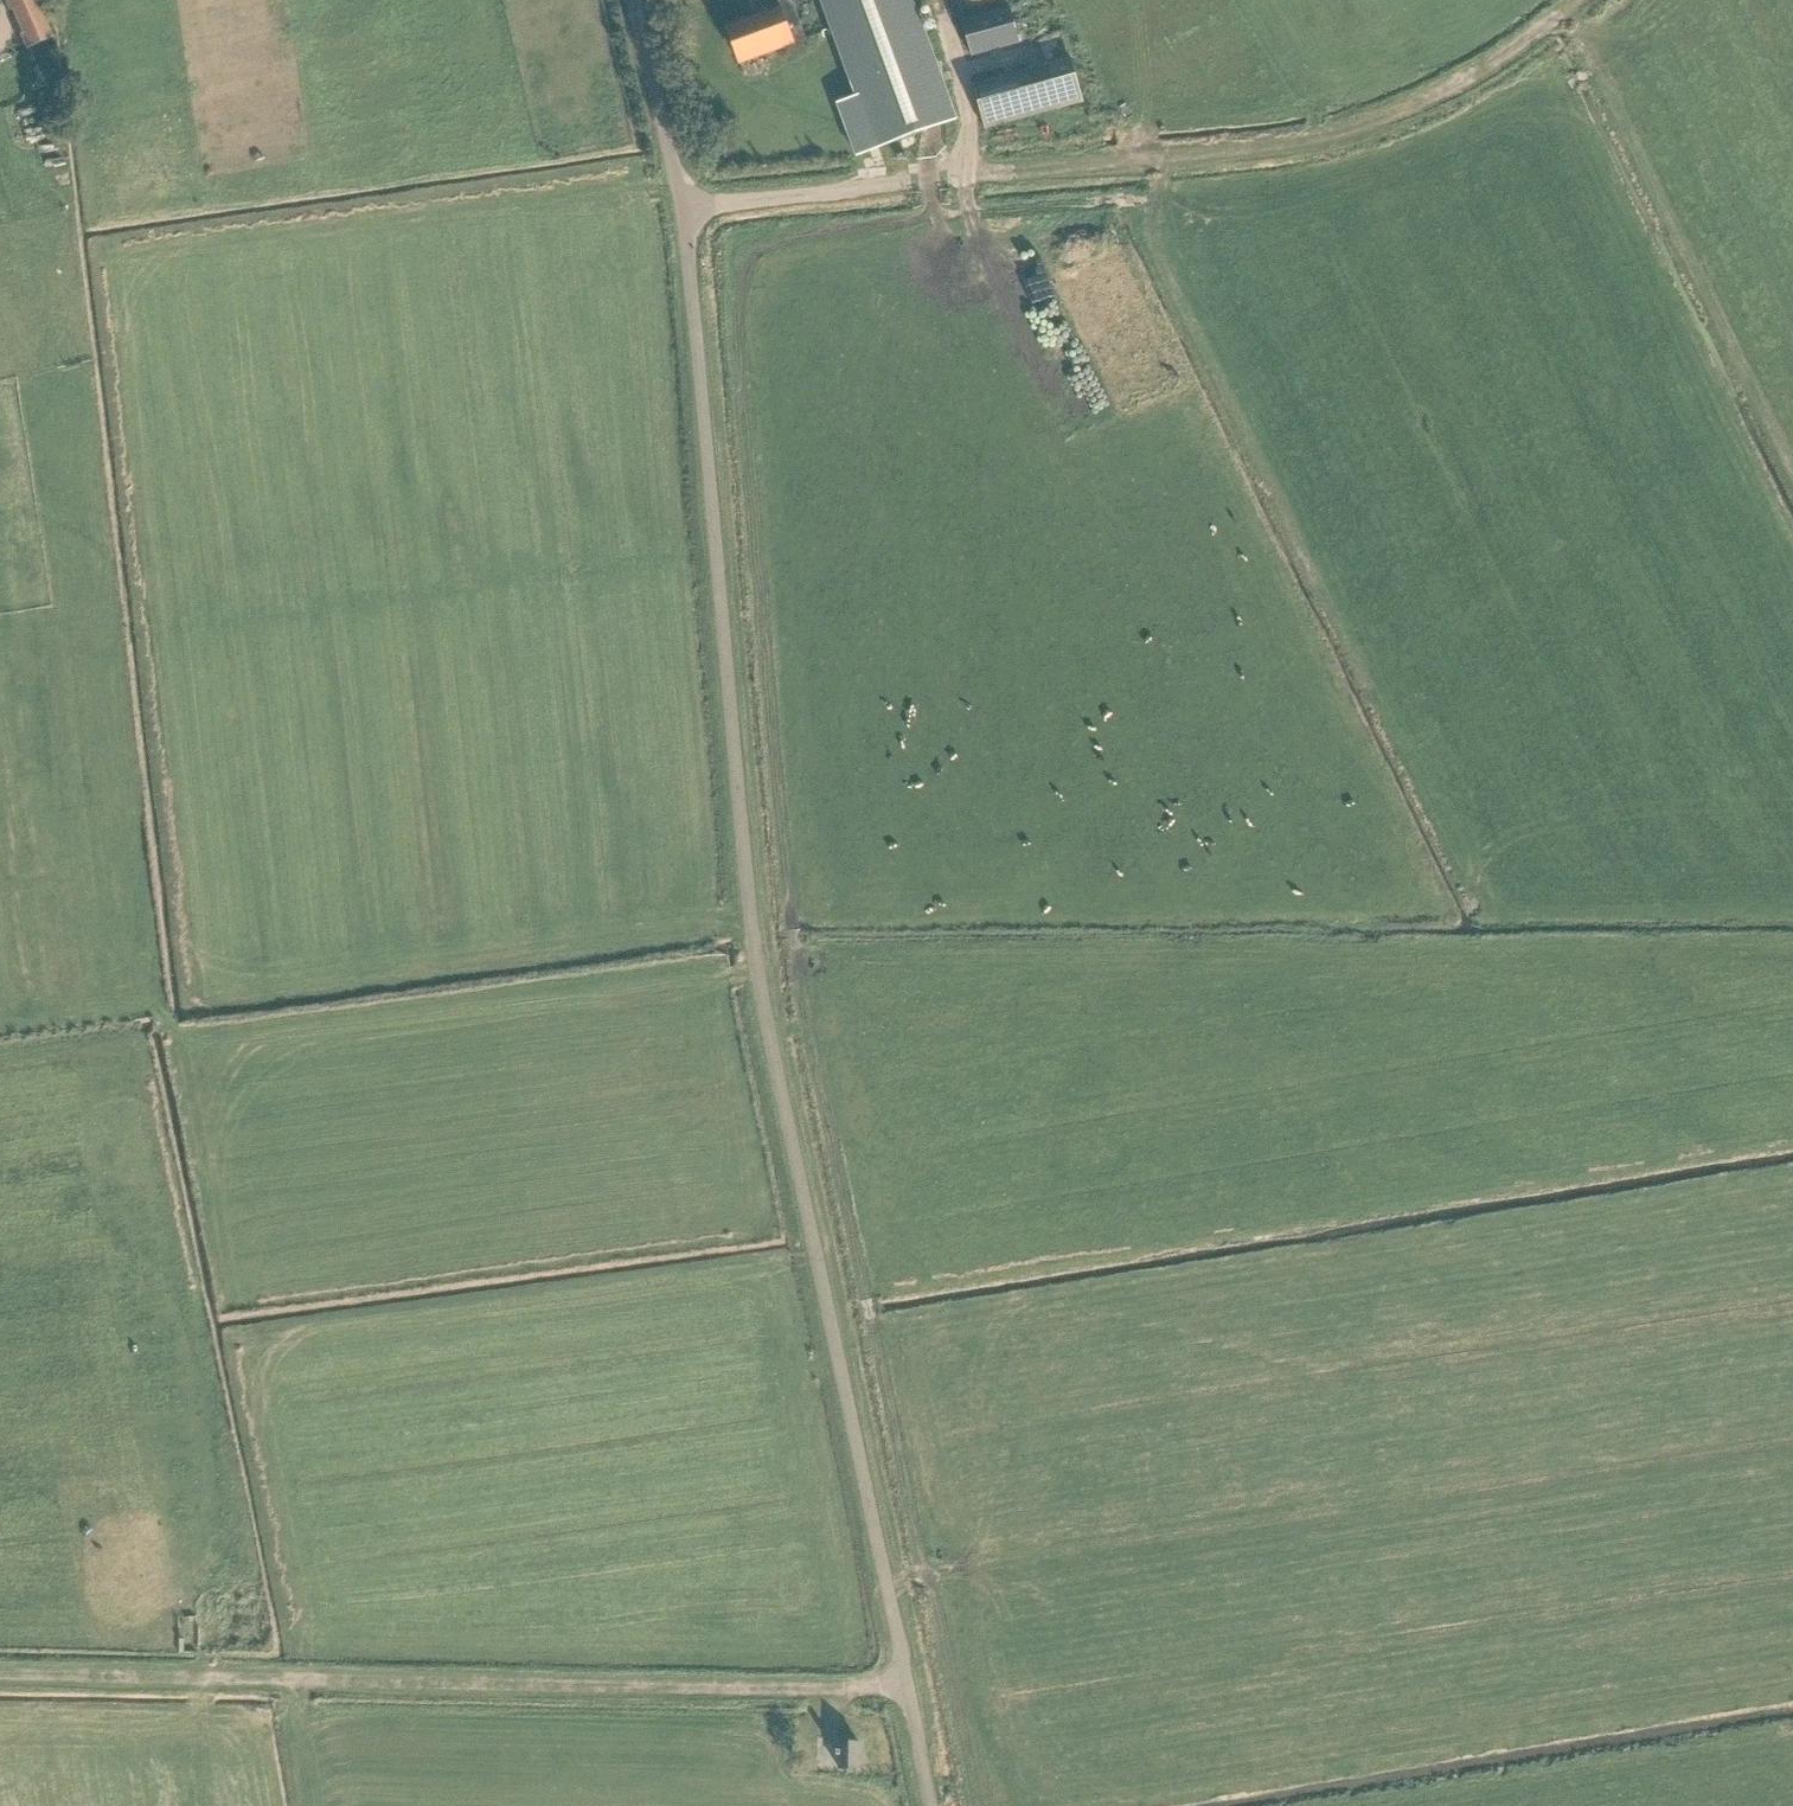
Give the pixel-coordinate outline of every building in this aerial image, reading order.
[(26,49),(51,37),(34,0),(4,0),(26,49)] [(728,28),(741,64),(807,40),(792,0),(779,0),(777,1),(780,9),(728,28)] [(907,0),(824,0),(859,97),(837,105),(855,156),(951,121),(907,0)] [(973,55),(1020,42),(1010,7),(963,20),(973,55)] [(1084,104),(1072,60),(972,88),(984,131),(1084,104)] [(841,1768),(861,1769),(862,1743),(842,1742),(841,1768)]
